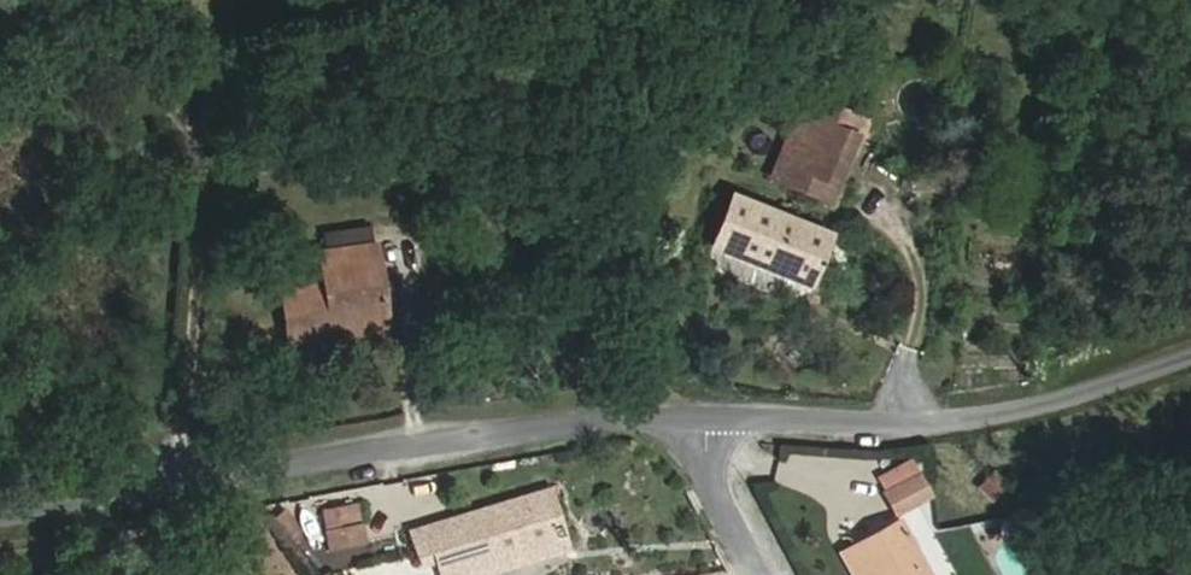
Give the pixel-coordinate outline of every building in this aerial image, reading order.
[(787,184),(821,103),(807,97),(772,178),(787,184)] [(832,202),(867,121),(821,103),(787,184),(832,202)] [(810,283),(829,234),(732,195),(713,245),(810,283)] [(383,312),(374,245),(321,253),(325,285),(282,291),(289,342),(334,336),(332,319),(383,312)] [(386,328),(383,312),(332,319),(334,336),(386,328)] [(932,494),(921,474),(885,493),(895,513),(932,494)] [(1004,485),(993,475),(983,486),(994,496),(1004,485)] [(549,489),(410,532),(418,557),(435,552),(437,560),(442,574),(459,574),(565,543),(549,489)] [(363,542),(356,505),(322,511),(330,549),(363,542)] [(300,529),(285,511),(276,517),(292,536),(300,529)] [(899,521),(853,546),(869,574),(930,574),(899,521)] [(853,546),(842,552),(855,574),(869,574),(853,546)] [(437,560),(435,552),(418,557),(421,565),(437,560)]
